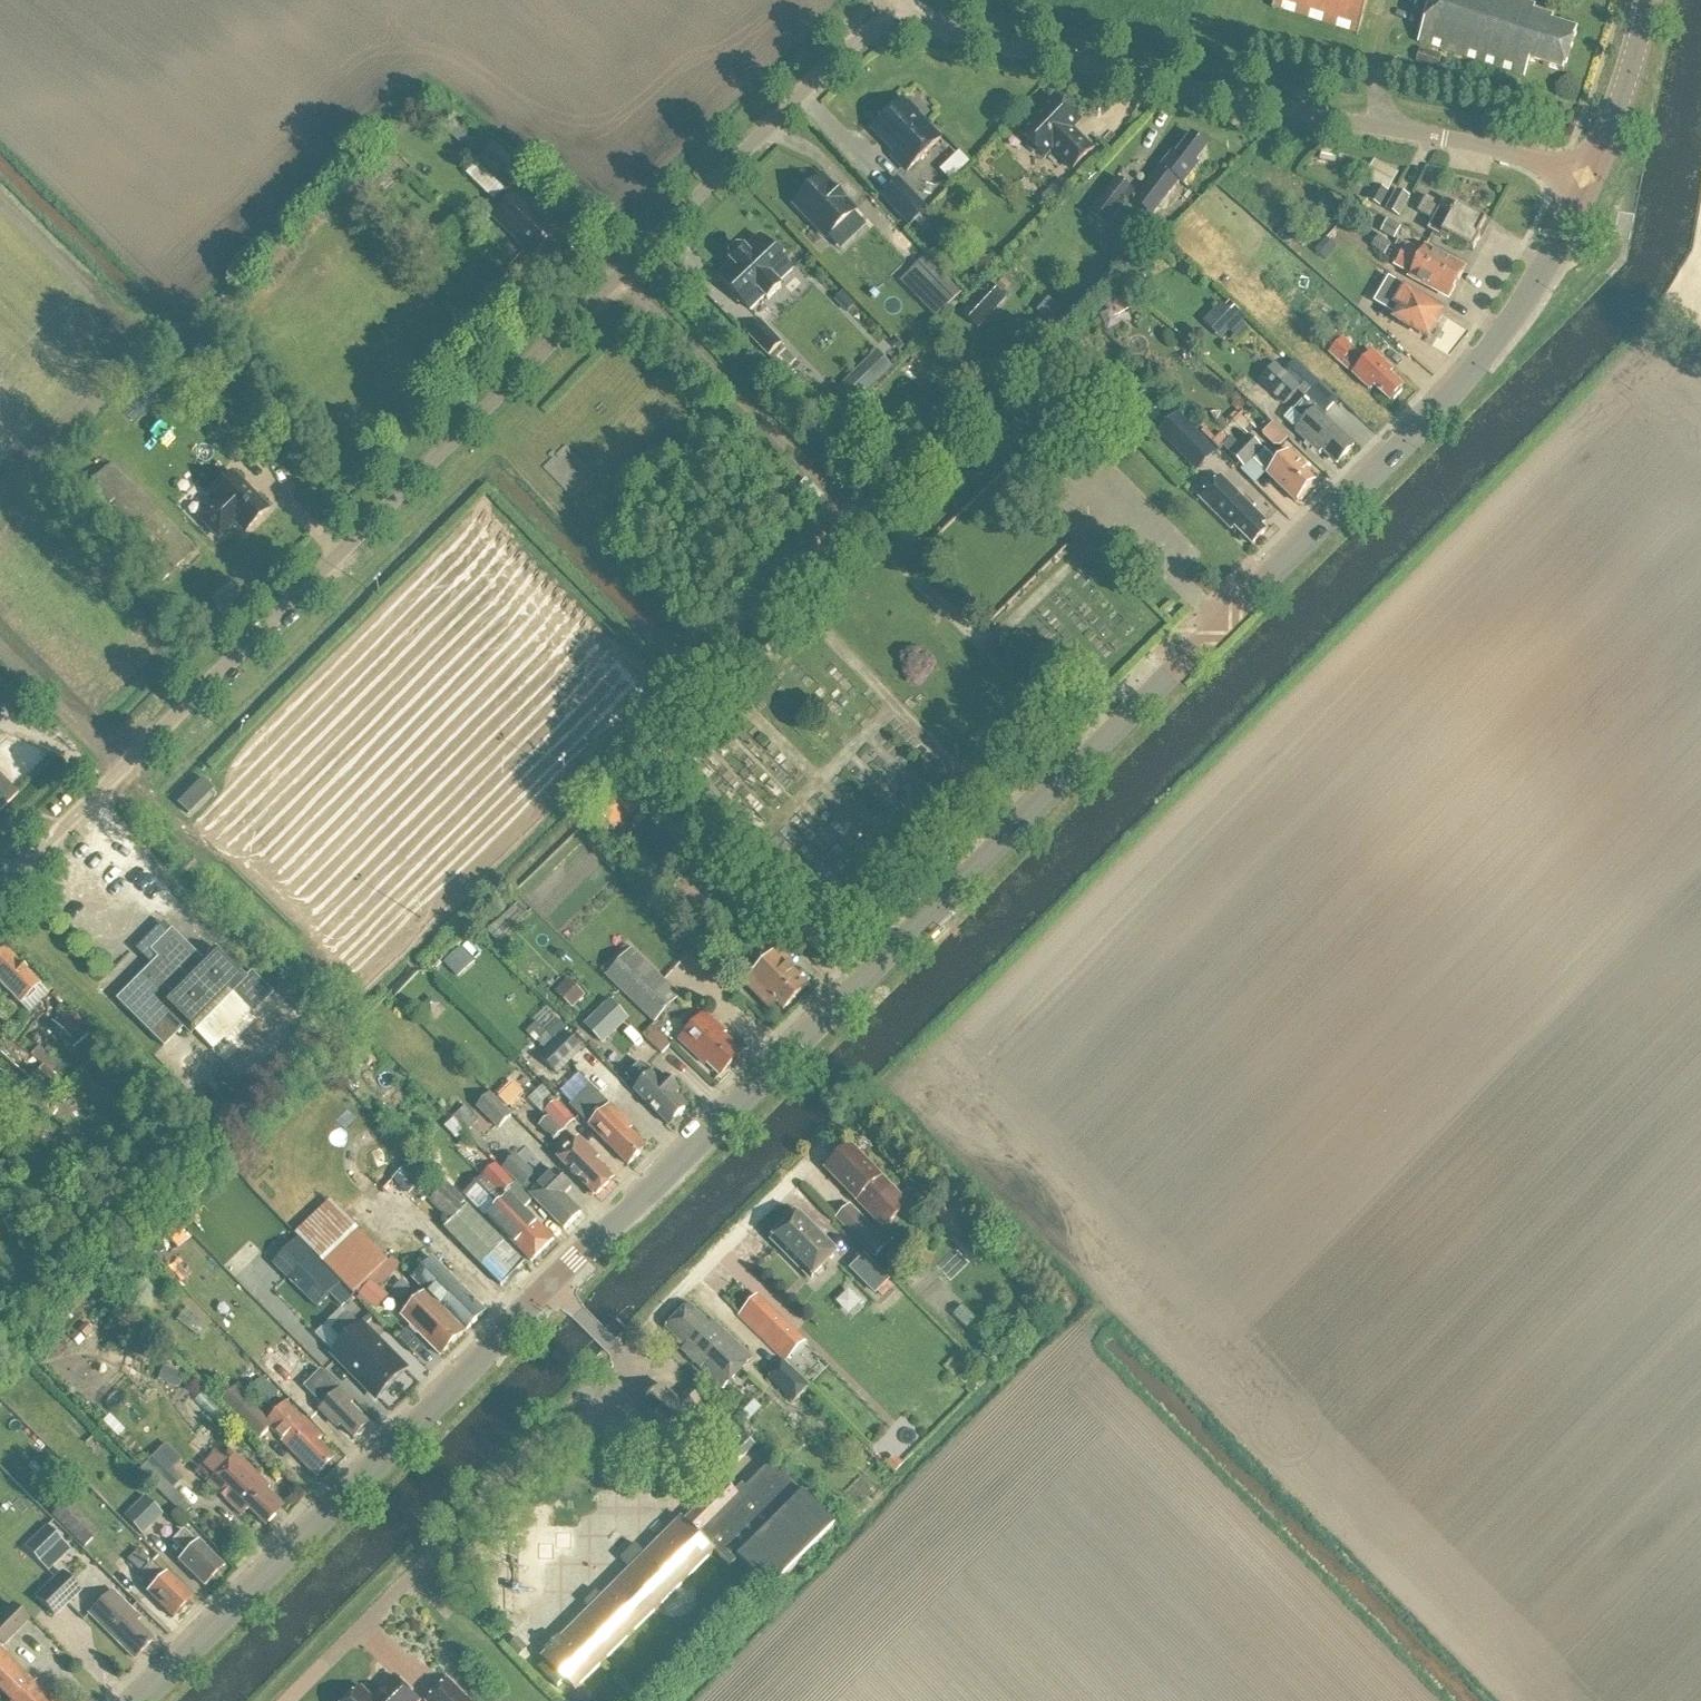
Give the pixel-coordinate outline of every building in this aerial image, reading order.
[(1272,10),(1358,37),(1369,0),(1276,0),(1272,10)] [(1577,33),(1551,25),(1553,19),(1534,13),(1535,8),(1510,0),(1433,0),(1418,45),(1525,79),(1530,64),(1563,75),(1577,33)] [(1437,72),(1441,59),(1421,52),(1417,64),(1437,72)] [(1056,100),(1021,136),(1027,142),(1027,148),(1033,155),(1040,154),(1045,160),(1053,152),(1073,172),(1093,151),(1072,132),(1080,124),(1056,100)] [(917,116),(908,106),(905,106),(903,103),(874,131),(896,154),(893,158),(908,173),(940,142),(918,119),(917,116)] [(1180,184),(1184,187),(1195,173),(1192,171),(1207,150),(1204,147),(1203,145),(1198,140),(1195,141),(1192,138),(1176,158),(1173,155),(1134,205),(1152,219),(1180,184)] [(549,233),(555,227),(521,194),(520,195),(513,188),(525,176),(496,148),(479,166),(507,193),(497,203),(504,211),(495,221),(529,254),(535,248),(539,252),(554,238),(549,233)] [(941,166),(950,179),(971,165),(963,152),(941,166)] [(834,190),(823,180),(796,206),(829,240),(856,214),(846,203),(847,202),(834,190)] [(1135,194),(1117,180),(1090,215),(1108,229),(1135,194)] [(927,212),(898,182),(882,198),(911,228),(927,212)] [(1381,209),(1388,195),(1377,189),(1370,203),(1381,209)] [(1397,191),(1385,211),(1399,219),(1410,198),(1397,191)] [(1473,254),(1488,227),(1486,224),(1473,217),(1472,213),(1462,207),(1458,209),(1457,208),(1456,210),(1444,203),(1442,207),(1426,199),(1418,214),(1433,223),(1428,233),(1448,243),(1449,241),(1473,254)] [(1401,231),(1388,223),(1382,235),(1395,242),(1401,231)] [(793,273),(767,246),(761,239),(747,253),(746,251),(738,251),(732,257),(732,264),(733,266),(719,279),(752,313),(766,299),(769,303),(782,290),(779,286),(793,273)] [(1384,257),(1391,248),(1379,239),(1372,248),(1384,257)] [(1457,286),(1464,273),(1442,261),(1442,258),(1425,249),(1422,255),(1406,247),(1401,257),(1457,286)] [(1450,299),(1457,286),(1401,257),(1395,268),(1411,277),(1409,280),(1428,291),(1430,288),(1450,299)] [(927,290),(945,309),(960,294),(943,275),(927,290)] [(976,328),(1004,299),(991,287),(964,317),(976,328)] [(1428,340),(1442,315),(1419,302),(1420,300),(1404,290),(1394,308),(1397,310),(1394,315),(1398,318),(1396,321),(1401,324),(1428,340)] [(1206,321),(1224,336),(1234,324),(1216,310),(1206,321)] [(782,345),(763,325),(750,338),(769,357),(782,345)] [(1343,342),(1330,356),(1341,365),(1353,377),(1370,392),(1374,389),(1389,403),(1392,401),(1394,402),(1402,393),(1400,391),(1402,389),(1389,377),(1393,373),(1373,355),(1366,363),(1353,352),(1343,342)] [(1338,401),(1295,362),(1284,375),(1301,391),(1299,393),(1324,416),(1338,401)] [(1301,391),(1276,367),(1260,383),(1286,407),(1299,393),(1301,391)] [(854,410),(875,389),(879,385),(863,369),(838,393),(854,410)] [(1337,466),(1354,447),(1305,401),(1294,414),(1305,424),(1296,434),(1320,456),(1323,453),(1337,466)] [(1265,433),(1281,447),(1291,436),(1275,422),(1265,433)] [(1263,451),(1248,436),(1239,446),(1233,440),(1224,449),(1245,470),(1263,451)] [(1203,441),(1192,455),(1212,471),(1223,456),(1203,441)] [(1268,476),(1296,504),(1298,502),(1302,502),(1308,496),(1307,492),(1318,482),(1290,454),(1280,464),(1266,451),(1255,462),(1269,476),(1268,476)] [(194,552),(109,467),(71,504),(156,590),(194,552)] [(229,478),(207,499),(213,506),(197,522),(217,541),(233,525),(243,536),(265,514),(264,513),(249,498),(229,478)] [(1246,497),(1243,500),(1221,479),(1199,500),(1231,532),(1235,529),(1252,547),(1266,533),(1261,529),(1266,524),(1253,510),(1256,507),(1246,497)] [(762,654),(769,646),(760,638),(753,645),(762,654)] [(18,796),(0,778),(0,814),(18,796)] [(190,793),(177,805),(188,817),(201,804),(190,793)] [(504,937),(495,927),(489,933),(498,943),(504,937)] [(252,1016),(273,995),(251,974),(245,980),(215,950),(202,964),(170,933),(148,954),(155,961),(116,1001),(163,1049),(182,1030),(190,1037),(194,1033),(212,1051),(250,1014),(252,1016)] [(511,972),(469,934),(438,967),(480,1006),(511,972)] [(682,998),(632,950),(606,977),(656,1024),(682,998)] [(741,982),(771,1012),(777,1005),(784,1012),(808,987),(789,968),(793,965),(779,951),(755,976),(751,971),(741,982)] [(38,987),(4,952),(0,955),(0,986),(19,1006),(38,987)] [(575,1009),(589,994),(570,977),(557,992),(575,1009)] [(609,1003),(585,1027),(604,1047),(628,1022),(609,1003)] [(68,1013),(54,1027),(68,1041),(82,1027),(68,1013)] [(721,1077),(743,1054),(724,1036),(726,1033),(705,1014),(679,1042),(705,1066),(707,1064),(721,1077)] [(672,1046),(653,1027),(644,1037),(663,1055),(672,1046)] [(567,1034),(540,1058),(556,1076),(583,1051),(567,1034)] [(33,1079),(56,1100),(66,1089),(50,1074),(56,1067),(49,1061),(33,1079)] [(633,1094),(635,1093),(669,1128),(678,1119),(681,1119),(686,1114),(686,1111),(688,1108),(676,1097),(679,1095),(665,1080),(660,1085),(642,1065),(623,1084),(633,1094)] [(256,1090),(265,1081),(256,1071),(246,1081),(256,1090)] [(628,1168),(645,1151),(646,1150),(629,1133),(633,1130),(591,1088),(570,1109),(628,1168)] [(499,1131),(512,1118),(503,1110),(502,1109),(501,1108),(490,1097),(477,1109),(499,1131)] [(541,1129),(555,1143),(576,1122),(558,1104),(547,1115),(551,1118),(541,1129)] [(454,1118),(467,1132),(481,1119),(468,1105),(454,1118)] [(212,1116),(225,1129),(233,1120),(220,1108),(212,1116)] [(579,1140),(558,1161),(597,1199),(614,1182),(597,1164),(600,1161),(579,1140)] [(826,1172),(883,1231),(909,1206),(852,1147),(826,1172)] [(564,1197),(571,1190),(555,1173),(543,1185),(516,1158),(504,1170),(531,1197),(565,1231),(581,1215),(564,1197)] [(394,1177),(408,1192),(420,1181),(406,1166),(394,1177)] [(488,1219),(532,1264),(554,1242),(523,1211),(532,1202),(495,1166),(483,1178),(502,1198),(506,1194),(509,1198),(488,1219)] [(461,1207),(443,1189),(430,1203),(451,1224),(445,1231),(502,1288),(525,1265),(464,1205),(461,1207)] [(297,1236),(356,1295),(371,1280),(381,1290),(392,1280),(382,1270),(389,1263),(330,1203),(297,1236)] [(890,1246),(851,1206),(836,1220),(875,1260),(890,1246)] [(800,1216),(774,1240),(812,1279),(838,1254),(800,1216)] [(995,1250),(983,1237),(968,1252),(974,1258),(982,1251),(988,1257),(995,1250)] [(275,1264),(318,1308),(341,1286),(297,1242),(275,1264)] [(876,1295),(891,1280),(866,1255),(851,1269),(876,1295)] [(431,1260),(411,1280),(425,1294),(466,1333),(485,1314),(431,1260)] [(425,1294),(401,1318),(441,1358),(466,1333),(425,1294)] [(806,1343),(758,1297),(738,1317),(786,1364),(806,1343)] [(723,1391),(753,1361),(712,1322),(709,1325),(690,1307),(667,1330),(686,1349),(683,1352),(723,1391)] [(345,1343),(333,1354),(378,1400),(407,1372),(362,1326),(360,1328),(349,1317),(334,1332),(345,1343)] [(354,1405),(321,1372),(287,1337),(272,1352),(269,1349),(257,1361),(281,1385),(291,1375),(324,1408),(320,1412),(333,1426),(336,1422),(355,1441),(369,1427),(351,1408),(354,1405)] [(794,1404),(810,1387),(784,1363),(769,1379),(794,1404)] [(256,1387),(272,1397),(279,1387),(262,1377),(256,1387)] [(239,1418),(251,1406),(247,1401),(251,1397),(240,1386),(223,1403),(239,1418)] [(690,1415),(703,1403),(690,1391),(678,1403),(662,1387),(641,1409),(667,1435),(689,1414),(690,1415)] [(285,1441),(282,1443),(312,1474),(317,1470),(321,1474),(336,1460),(319,1443),(324,1438),(306,1421),(305,1422),(287,1404),(268,1423),(251,1406),(239,1418),(261,1440),(271,1430),(277,1436),(279,1435),(285,1441)] [(724,1454),(744,1435),(718,1409),(699,1428),(724,1454)] [(746,1438),(726,1457),(736,1467),(756,1448),(746,1438)] [(181,1481),(172,1472),(182,1462),(166,1446),(142,1470),(149,1477),(153,1473),(172,1491),(181,1481)] [(268,1488),(235,1455),(206,1485),(240,1518),(246,1511),(264,1528),(279,1513),(273,1508),(278,1503),(266,1491),(268,1488)] [(904,1467),(895,1459),(888,1467),(897,1475),(904,1467)] [(837,1528),(772,1464),(739,1496),(726,1483),(686,1523),(683,1520),(646,1556),(636,1546),(622,1561),(632,1571),(603,1599),(597,1593),(585,1605),(591,1611),(561,1642),(559,1640),(547,1652),(549,1654),(543,1660),(546,1663),(540,1670),(539,1669),(538,1670),(558,1690),(559,1689),(558,1688),(565,1682),(575,1693),(715,1554),(730,1569),(739,1560),(772,1593),(837,1528)] [(144,1499),(124,1518),(143,1537),(163,1517),(144,1499)] [(204,1589),(223,1570),(197,1544),(195,1545),(182,1532),(171,1544),(184,1556),(178,1563),(204,1589)] [(146,1594),(172,1620),(191,1601),(166,1575),(164,1577),(151,1564),(139,1552),(128,1563),(153,1588),(146,1594)] [(53,1617),(80,1592),(63,1574),(36,1599),(53,1617)] [(152,1642),(148,1638),(134,1624),(138,1619),(111,1592),(88,1615),(129,1657),(133,1653),(138,1657),(152,1642)] [(27,1622),(11,1606),(0,1617),(0,1647),(1,1649),(27,1622)] [(48,1700),(51,1698),(35,1682),(33,1684),(0,1651),(0,1694),(7,1700),(49,1700),(48,1700)] [(395,1678),(373,1700),(362,1690),(351,1700),(418,1700),(395,1678)] [(449,1682),(430,1700),(468,1700),(449,1682)]
